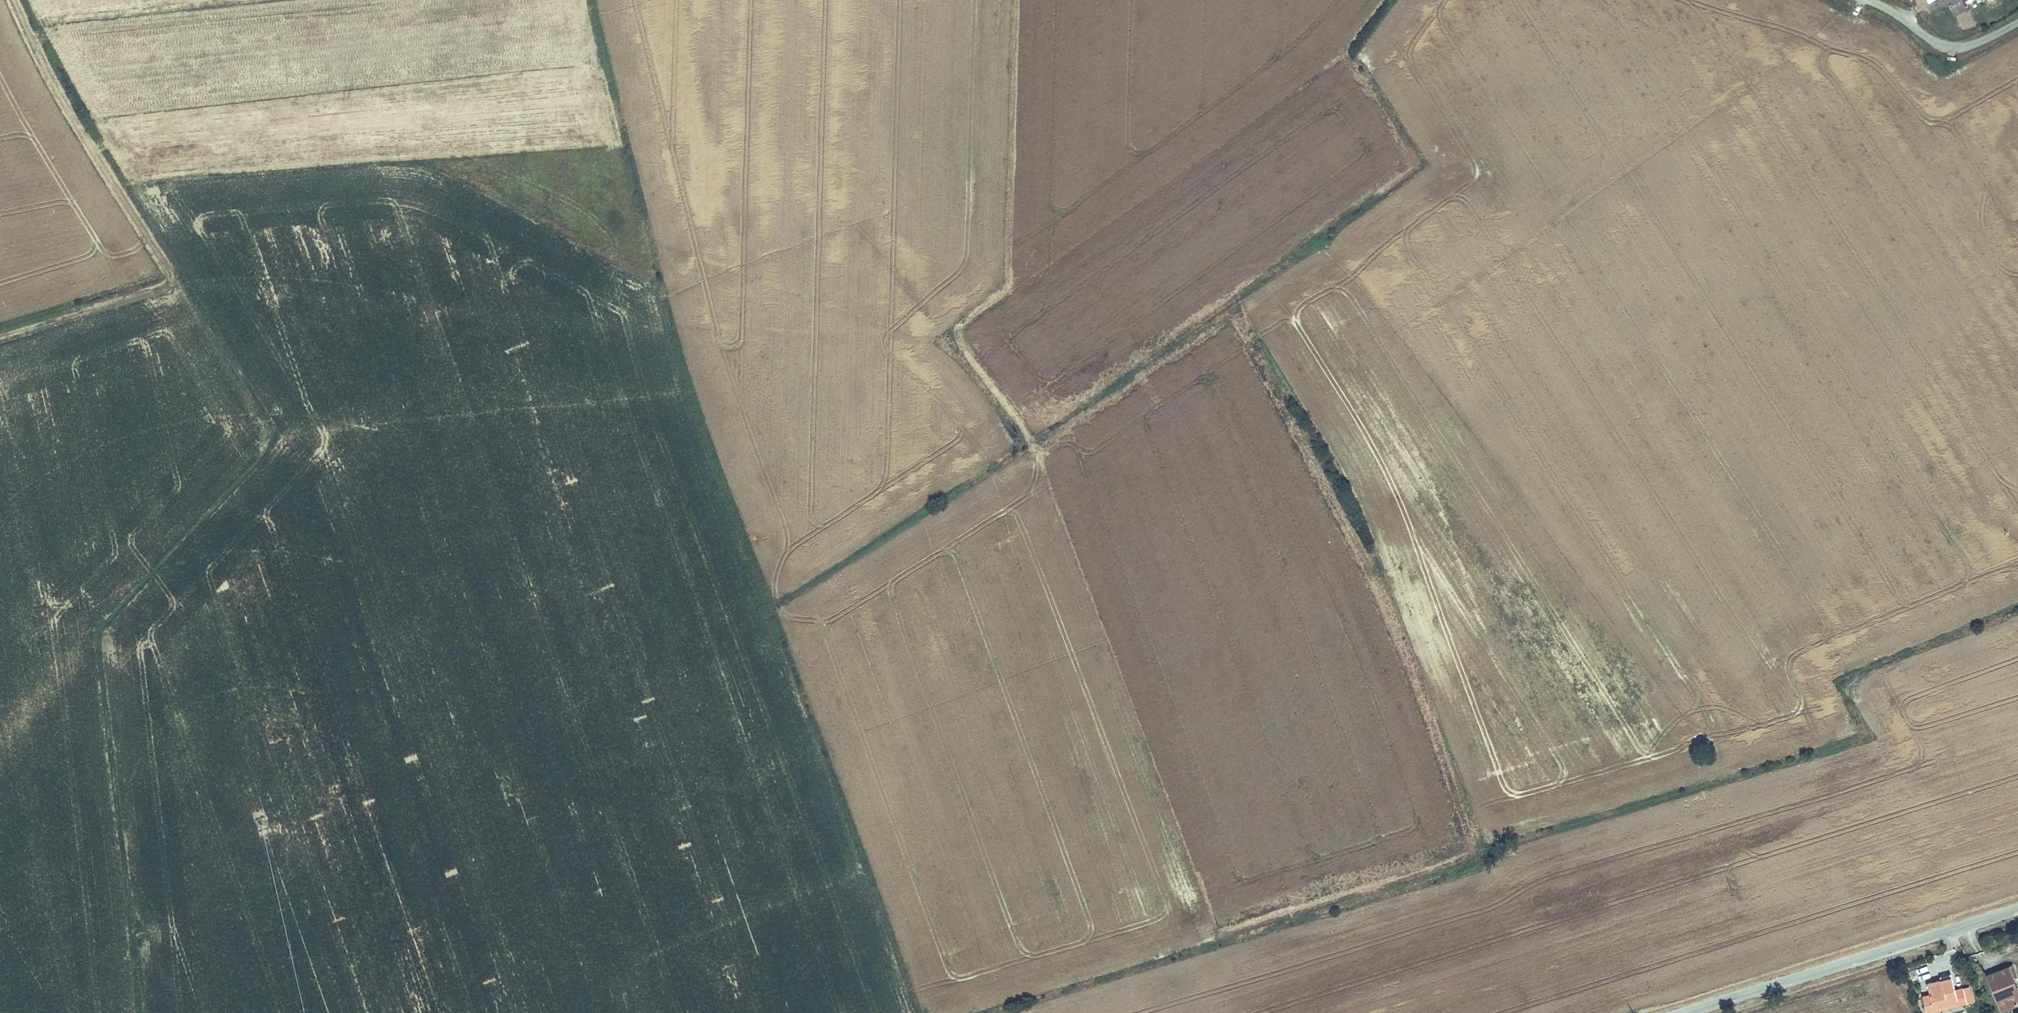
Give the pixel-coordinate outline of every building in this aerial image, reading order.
[(1954,13),(1966,6),(1963,1),(1964,0),(1947,0),(1954,13)] [(1989,979),(2003,1012),(2017,1005),(2017,995),(2012,981),(2016,979),(2012,969),(1989,979)] [(1922,1004),(1925,1012),(1936,1012),(1960,1006),(1952,979),(1939,983),(1940,986),(1926,990),(1929,1002),(1922,1004)]
